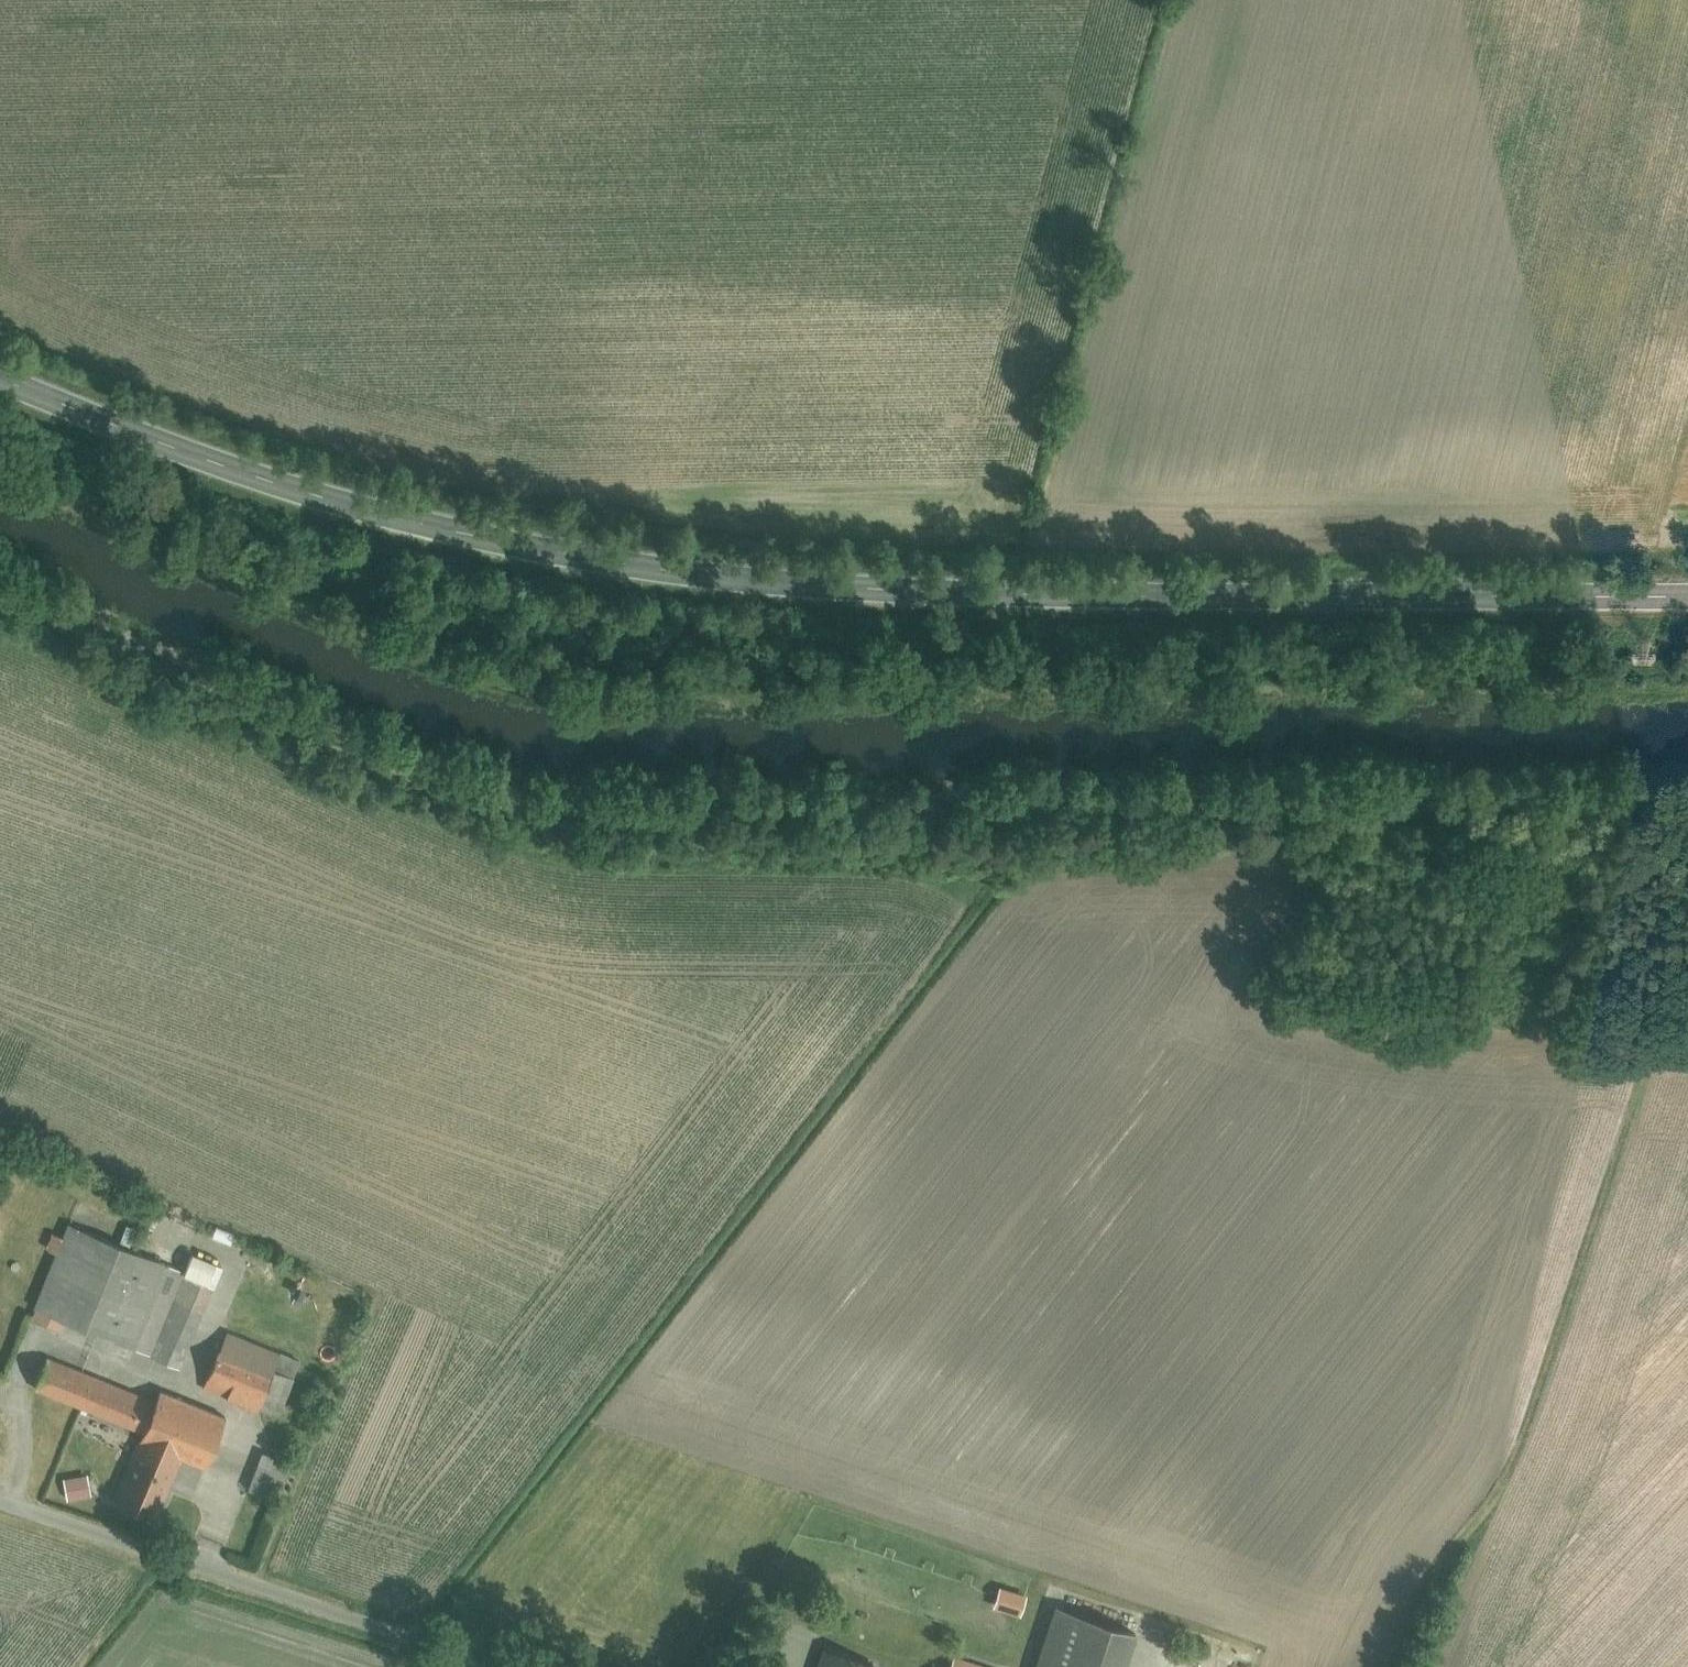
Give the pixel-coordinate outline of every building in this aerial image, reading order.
[(71,1226),(38,1314),(187,1370),(220,1281),(71,1226)] [(229,1339),(207,1386),(263,1410),(284,1364),(229,1339)] [(168,1522),(198,1450),(216,1458),(231,1421),(56,1349),(40,1387),(152,1433),(122,1504),(168,1522)] [(278,1444),(254,1494),(282,1508),(307,1458),(278,1444)] [(69,1478),(72,1501),(98,1497),(95,1474),(69,1478)] [(1045,1666),(1136,1666),(1146,1639),(1063,1612),(1045,1666)] [(882,1663),(828,1647),(822,1666),(881,1666),(882,1663)]
